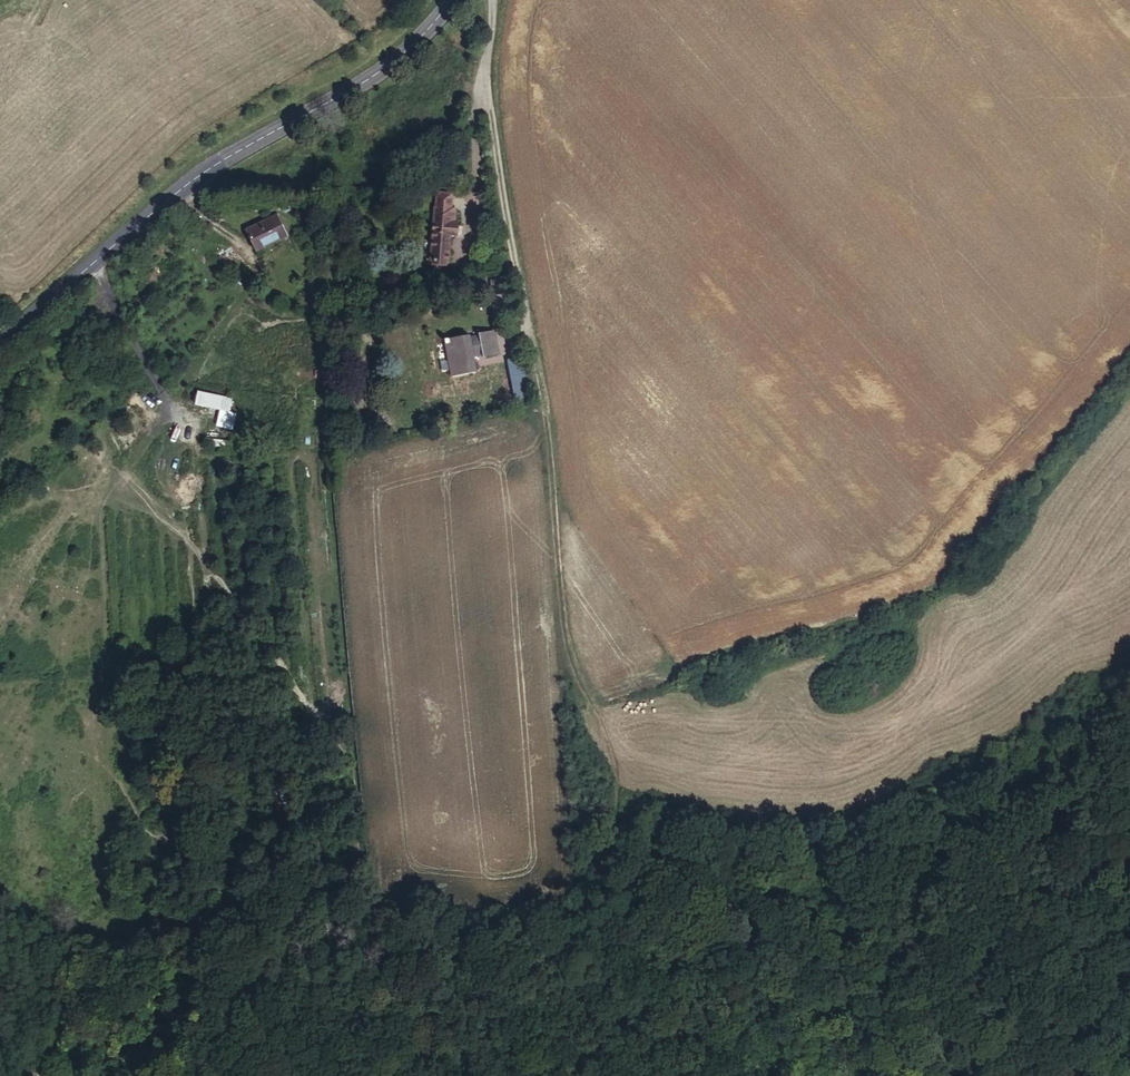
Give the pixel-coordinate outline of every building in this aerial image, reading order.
[(440,190),(437,204),(453,207),(455,192),(440,190)] [(430,258),(447,261),(451,234),(457,235),(459,222),(455,221),(457,207),(453,207),(437,204),(430,258)] [(276,213),(245,228),(256,249),(287,234),(276,213)] [(499,319),(507,318),(504,302),(496,304),(499,319)] [(486,355),(501,353),(497,329),(481,331),(481,334),(471,336),(470,333),(447,338),(453,373),(476,370),(474,353),(486,351),(486,355)] [(197,406),(220,410),(229,412),(230,401),(199,395),(197,406)] [(229,412),(220,410),(218,418),(220,419),(220,424),(226,425),(229,412)]
